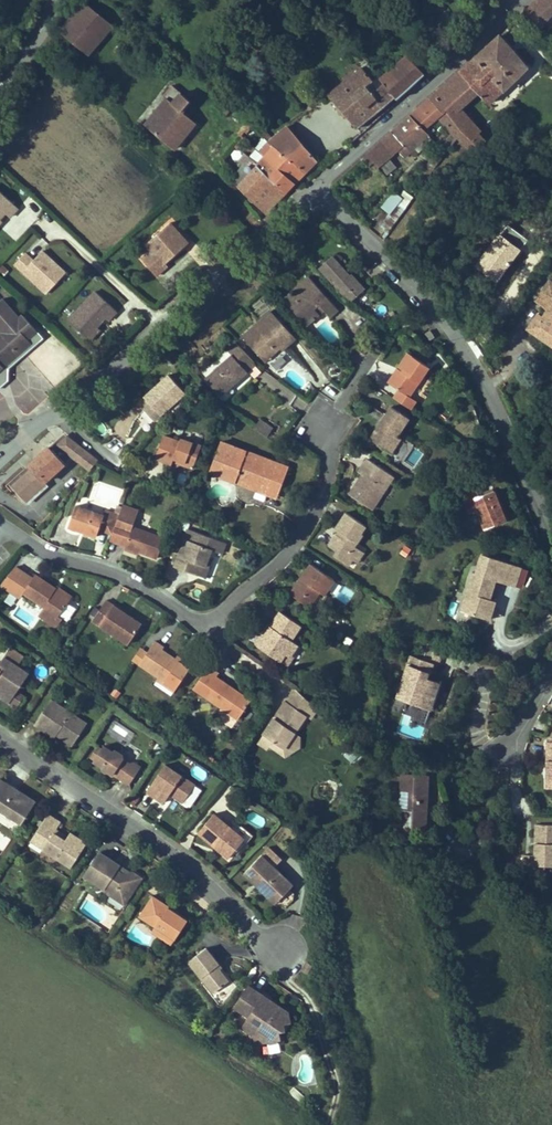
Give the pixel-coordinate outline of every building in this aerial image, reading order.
[(551,14),(551,0),(538,0),(523,14),(539,29),(551,14)] [(87,54),(112,25),(86,2),(61,32),(87,54)] [(488,104),(527,67),(499,36),(482,52),(433,96),(445,110),(447,113),(441,119),(453,133),(457,137),(476,152),(485,141),(478,134),(481,132),(460,109),(463,106),(457,100),(468,89),(474,96),(477,93),(488,104)] [(398,98),(425,73),(408,55),(381,78),(397,99),(398,98)] [(397,99),(381,78),(367,62),(328,94),(362,133),(399,100),(398,98),(397,99)] [(174,149),(195,122),(183,112),(191,101),(172,85),(163,97),(166,99),(145,125),(174,149)] [(463,106),(474,96),(468,89),(457,100),(463,106)] [(233,107),(219,95),(214,100),(225,110),(223,112),(227,115),(233,107)] [(404,122),(392,132),(412,149),(428,134),(423,129),(445,110),(433,96),(404,122)] [(317,160),(287,127),(272,139),(268,142),(305,172),(310,167),(317,160)] [(259,132),(268,142),(272,139),(262,130),(259,132)] [(374,149),(368,155),(373,162),(378,167),(388,158),(398,150),(404,157),(412,149),(392,132),(387,138),(380,144),(374,149)] [(446,153),(457,137),(453,133),(440,148),(446,153)] [(305,172),(268,142),(260,152),(265,156),(295,183),(300,176),(305,172)] [(434,168),(446,153),(440,148),(429,164),(434,168)] [(271,179),(257,164),(245,153),(238,161),(251,172),(240,186),(266,212),(275,202),(285,192),(280,187),(279,187),(271,179)] [(373,162),(368,155),(365,158),(370,165),(373,162)] [(265,156),(257,164),(271,179),(279,187),(280,187),(285,192),(290,187),(295,183),(265,156)] [(386,176),(396,166),(388,158),(378,167),(386,176)] [(429,164),(421,175),(426,180),(434,168),(429,164)] [(369,226),(384,237),(414,198),(398,186),(369,226)] [(18,208),(0,191),(0,218),(5,213),(10,217),(18,208)] [(166,263),(184,247),(178,241),(183,237),(170,223),(146,244),(151,250),(142,259),(156,276),(168,265),(166,263)] [(188,243),(183,237),(178,241),(184,247),(188,243)] [(56,276),(62,269),(42,251),(33,260),(25,253),(15,264),(47,293),(59,279),(56,276)] [(332,257),(318,269),(341,294),(352,301),(365,289),(362,286),(354,278),(351,274),(349,276),(332,257)] [(59,279),(66,273),(62,269),(56,276),(59,279)] [(357,275),(354,278),(362,286),(365,283),(357,275)] [(338,309),(309,276),(294,289),(297,293),(292,297),(298,304),(292,310),(306,326),(311,321),(312,322),(316,319),(315,318),(319,314),(314,308),(318,304),(324,310),(330,317),(338,309)] [(536,334),(551,345),(551,284),(549,282),(536,302),(547,310),(543,317),(539,318),(541,326),(536,334)] [(108,320),(117,311),(96,291),(68,321),(86,338),(97,326),(106,317),(108,320)] [(282,299),(292,310),(298,304),(292,297),(289,293),(282,299)] [(31,343),(27,338),(36,331),(23,315),(19,318),(2,299),(0,301),(0,369),(17,355),(31,343)] [(314,308),(319,314),(324,310),(318,304),(314,308)] [(541,326),(539,318),(543,317),(539,314),(528,329),(536,334),(541,326)] [(276,316),(247,342),(263,359),(275,349),(273,347),(277,344),(280,348),(282,350),(296,338),(276,316)] [(89,340),(100,329),(97,326),(86,338),(89,340)] [(8,368),(43,338),(36,331),(27,338),(31,343),(17,355),(0,369),(0,387),(8,380),(8,368)] [(232,355),(241,347),(236,342),(227,350),(232,355)] [(275,349),(263,359),(265,362),(280,348),(277,344),(273,347),(275,349)] [(236,381),(256,364),(241,347),(232,355),(206,379),(221,395),(236,381)] [(400,390),(409,396),(429,366),(408,352),(397,368),(402,371),(393,385),(400,390)] [(388,382),(393,385),(402,371),(397,368),(388,382)] [(154,421),(160,415),(185,393),(169,375),(144,397),(150,404),(144,409),(148,414),(154,421)] [(409,396),(400,390),(394,398),(409,409),(415,400),(409,396)] [(370,439),(388,450),(397,436),(409,418),(391,407),(381,422),(370,439)] [(266,437),(272,428),(261,420),(255,429),(266,437)] [(50,447),(52,450),(67,436),(64,434),(50,447)] [(44,481),(72,456),(89,470),(97,460),(67,436),(52,450),(50,447),(49,447),(29,466),(32,469),(12,486),(26,501),(46,483),(44,481)] [(201,446),(181,439),(180,441),(164,436),(156,458),(172,464),(173,461),(174,459),(181,461),(180,464),(193,468),(201,446)] [(397,436),(388,450),(391,452),(400,439),(397,436)] [(221,442),(215,458),(240,468),(246,451),(221,442)] [(215,458),(210,472),(267,493),(272,480),(282,484),(289,467),(246,451),(240,468),(215,458)] [(359,472),(363,475),(366,470),(370,473),(376,464),(368,459),(359,472)] [(380,496),(375,493),(386,478),(390,481),(391,480),(394,482),(397,478),(394,475),(393,476),(376,464),(370,473),(366,470),(363,475),(350,494),(372,509),(380,496)] [(9,483),(12,486),(32,469),(29,466),(9,483)] [(380,496),(390,481),(386,478),(375,493),(380,496)] [(282,484),(272,480),(267,493),(277,497),(282,484)] [(478,498),(473,500),(477,509),(485,528),(505,519),(493,491),(478,498)] [(470,512),(477,509),(473,500),(478,498),(476,493),(468,496),(466,503),(470,512)] [(115,527),(119,515),(105,510),(103,515),(76,505),(69,526),(81,531),(82,528),(86,529),(85,532),(97,536),(99,529),(113,534),(115,527)] [(119,515),(115,527),(131,533),(126,546),(139,551),(157,558),(164,538),(133,526),(138,511),(123,505),(119,515)] [(361,533),(366,525),(346,512),(335,528),(342,533),(339,537),(336,535),(329,546),(337,551),(334,555),(348,565),(352,559),(352,551),(354,551),(354,548),(353,544),(354,540),(358,543),(363,534),(361,533)] [(110,541),(126,546),(131,533),(115,527),(113,534),(110,541)] [(226,543),(215,539),(188,529),(175,566),(190,571),(198,574),(201,564),(205,566),(209,558),(212,550),(222,553),(226,543)] [(354,551),(352,551),(352,559),(357,561),(364,551),(353,544),(354,548),(354,551)] [(476,573),(472,572),(460,610),(489,619),(495,601),(489,599),(496,579),(502,561),(482,555),(476,573)] [(201,564),(198,574),(205,577),(212,559),(209,558),(205,566),(201,564)] [(515,586),(521,567),(502,561),(496,579),(515,586)] [(301,578),(291,594),(309,607),(319,591),(324,594),(334,579),(311,564),(301,578)] [(20,597),(23,593),(44,606),(39,615),(48,621),(55,626),(57,627),(62,619),(58,616),(69,600),(55,590),(56,588),(35,575),(33,578),(16,566),(3,585),(20,597)] [(344,583),(348,577),(340,571),(336,577),(344,583)] [(341,585),(334,597),(346,604),(354,593),(341,585)] [(55,590),(69,600),(71,596),(57,587),(56,588),(55,590)] [(93,620),(128,644),(142,624),(134,619),(129,615),(127,618),(124,616),(126,613),(106,600),(93,620)] [(266,633),(258,645),(280,661),(285,653),(290,656),(298,644),(291,639),(301,625),(280,611),(270,626),(273,628),(269,634),(266,633)] [(55,626),(48,621),(46,625),(53,630),(55,626)] [(273,628),(270,626),(268,624),(255,643),(258,645),(266,633),(269,634),(273,628)] [(159,677),(176,689),(189,669),(176,659),(161,650),(163,647),(154,642),(147,653),(139,664),(159,677)] [(437,662),(441,646),(428,642),(424,658),(437,662)] [(18,666),(24,657),(10,648),(0,663),(0,665),(6,668),(0,677),(0,697),(9,703),(29,674),(18,666)] [(132,660),(139,664),(147,653),(140,648),(132,660)] [(176,659),(189,669),(191,665),(177,657),(176,659)] [(434,700),(439,683),(426,679),(428,673),(425,672),(427,663),(410,657),(397,697),(422,706),(434,700)] [(209,666),(193,689),(238,719),(251,699),(239,691),(238,693),(234,691),(236,688),(217,676),(219,672),(209,666)] [(174,692),(176,689),(159,677),(157,680),(174,692)] [(306,698),(294,689),(286,702),(298,710),(306,698)] [(286,702),(263,734),(283,748),(294,732),(306,715),(310,718),(317,708),(306,698),(298,710),(286,702)] [(53,712),(58,704),(51,699),(46,707),(53,712)] [(431,709),(434,700),(422,706),(431,709)] [(57,734),(73,745),(87,722),(58,704),(53,712),(46,707),(35,724),(43,729),(45,726),(57,734)] [(45,726),(43,729),(48,733),(55,737),(57,734),(45,726)] [(283,748),(263,734),(258,743),(268,750),(270,746),(285,756),(300,747),(299,735),(294,732),(283,748)] [(141,766),(134,762),(130,763),(123,759),(122,754),(114,749),(113,751),(103,745),(101,749),(97,746),(91,757),(94,759),(93,761),(103,767),(103,768),(103,769),(103,770),(104,771),(106,772),(107,771),(108,771),(109,771),(112,773),(129,784),(141,766)] [(351,763),(359,757),(353,749),(344,755),(351,763)] [(165,764),(147,791),(159,799),(163,802),(170,793),(172,790),(175,792),(173,795),(183,802),(195,784),(165,764)] [(420,809),(420,794),(427,794),(427,776),(402,775),(401,809),(414,809),(413,827),(426,827),(426,809),(420,809)] [(21,824),(35,801),(12,786),(0,779),(0,810),(21,824)] [(71,867),(87,843),(70,833),(67,837),(65,840),(54,833),(56,829),(61,822),(48,814),(34,835),(46,844),(43,849),(71,867)] [(212,845),(228,858),(233,852),(244,839),(231,828),(213,814),(198,833),(212,845)] [(234,824),(231,828),(244,839),(233,852),(237,855),(253,836),(241,826),(239,828),(234,824)] [(524,865),(544,865),(544,857),(551,857),(551,825),(536,824),(535,856),(524,855),(524,865)] [(268,848),(262,855),(273,866),(279,859),(268,848)] [(136,886),(133,872),(131,872),(124,874),(116,869),(119,865),(100,852),(85,875),(103,888),(102,889),(111,896),(121,894),(128,898),(136,886)] [(262,855),(244,873),(258,887),(259,886),(263,889),(263,892),(265,894),(270,899),(281,888),(285,893),(293,884),(273,866),(262,855)] [(131,872),(119,865),(116,869),(124,874),(131,872)] [(142,878),(133,872),(136,886),(142,878)] [(275,903),(285,893),(281,888),(270,899),(275,903)] [(128,898),(121,894),(111,896),(124,904),(128,898)] [(165,904),(153,896),(140,916),(156,927),(175,939),(187,920),(168,907),(169,906),(165,904)] [(172,944),(175,939),(156,927),(153,932),(172,944)] [(219,964),(206,948),(189,961),(213,993),(228,981),(217,966),(219,964)] [(268,1041),(270,1043),(277,1042),(278,1039),(280,1039),(279,1031),(286,1030),(292,1020),(285,1016),(288,1011),(271,1000),(268,1005),(261,1000),(264,996),(248,986),(234,1008),(249,1018),(248,1020),(251,1034),(254,1033),(256,1034),(263,1033),(265,1041),(268,1041)] [(251,1034),(248,1020),(242,1028),(251,1034)] [(253,1047),(270,1043),(268,1041),(265,1041),(263,1033),(256,1034),(254,1033),(251,1034),(253,1047)]
